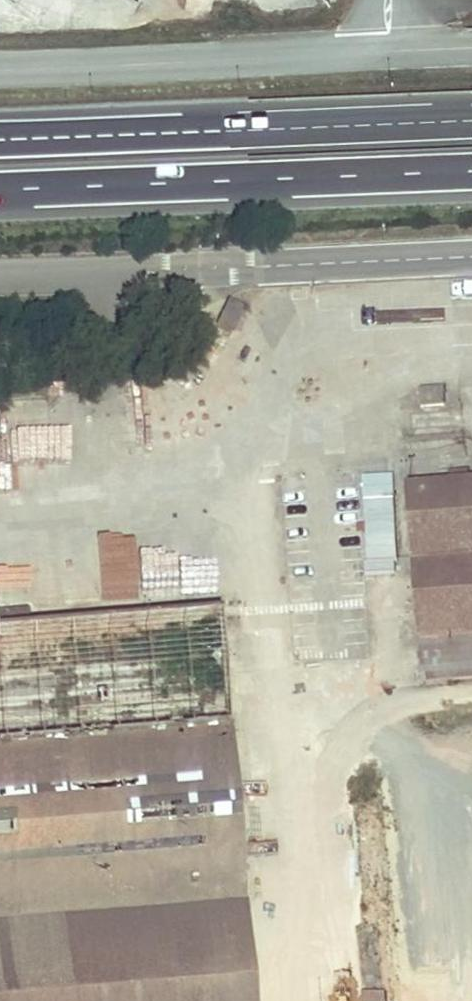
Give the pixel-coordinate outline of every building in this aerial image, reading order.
[(216,330),(223,334),(230,337),(242,311),(228,305),(216,330)] [(190,341),(179,355),(169,369),(186,381),(206,354),(190,341)] [(444,409),(443,400),(442,391),(420,392),(421,410),(444,409)] [(468,487),(467,473),(448,474),(449,490),(408,492),(421,684),(471,681),(471,487),(468,487)] [(394,485),(363,486),(365,573),(396,572),(394,485)] [(147,601),(172,600),(171,552),(188,551),(187,520),(146,521),(147,601)] [(27,636),(26,617),(0,619),(0,638),(27,636)] [(165,918),(240,912),(214,619),(27,636),(0,638),(0,1000),(173,1000),(165,918)] [(165,918),(173,1000),(249,1000),(240,912),(165,918)] [(362,991),(363,1000),(385,1000),(383,987),(362,991)]
